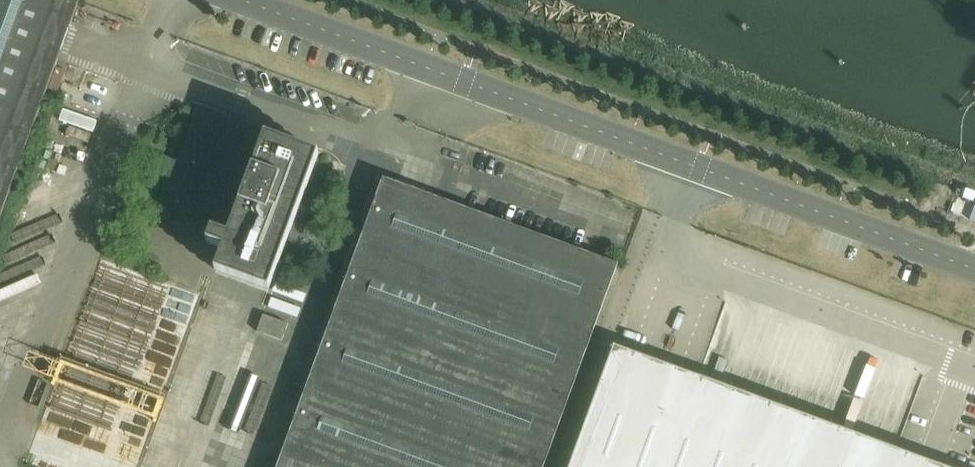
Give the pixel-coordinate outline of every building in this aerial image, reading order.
[(70,0),(0,0),(0,221),(58,62),(69,33),(73,23),(71,22),(79,3),(70,0)] [(215,118),(196,112),(178,162),(167,158),(159,177),(240,206),(229,236),(212,230),(208,243),(224,249),(215,272),(268,291),(300,204),(303,206),(307,195),(304,194),(306,189),(318,156),(215,118)] [(383,179),(278,466),(545,466),(618,266),(383,179)] [(257,332),(282,341),(288,324),(263,316),(257,332)] [(570,466),(937,466),(614,348),(570,466)] [(142,464),(157,422),(53,387),(32,450),(67,462),(69,456),(61,453),(71,422),(132,442),(126,459),(142,464)]
